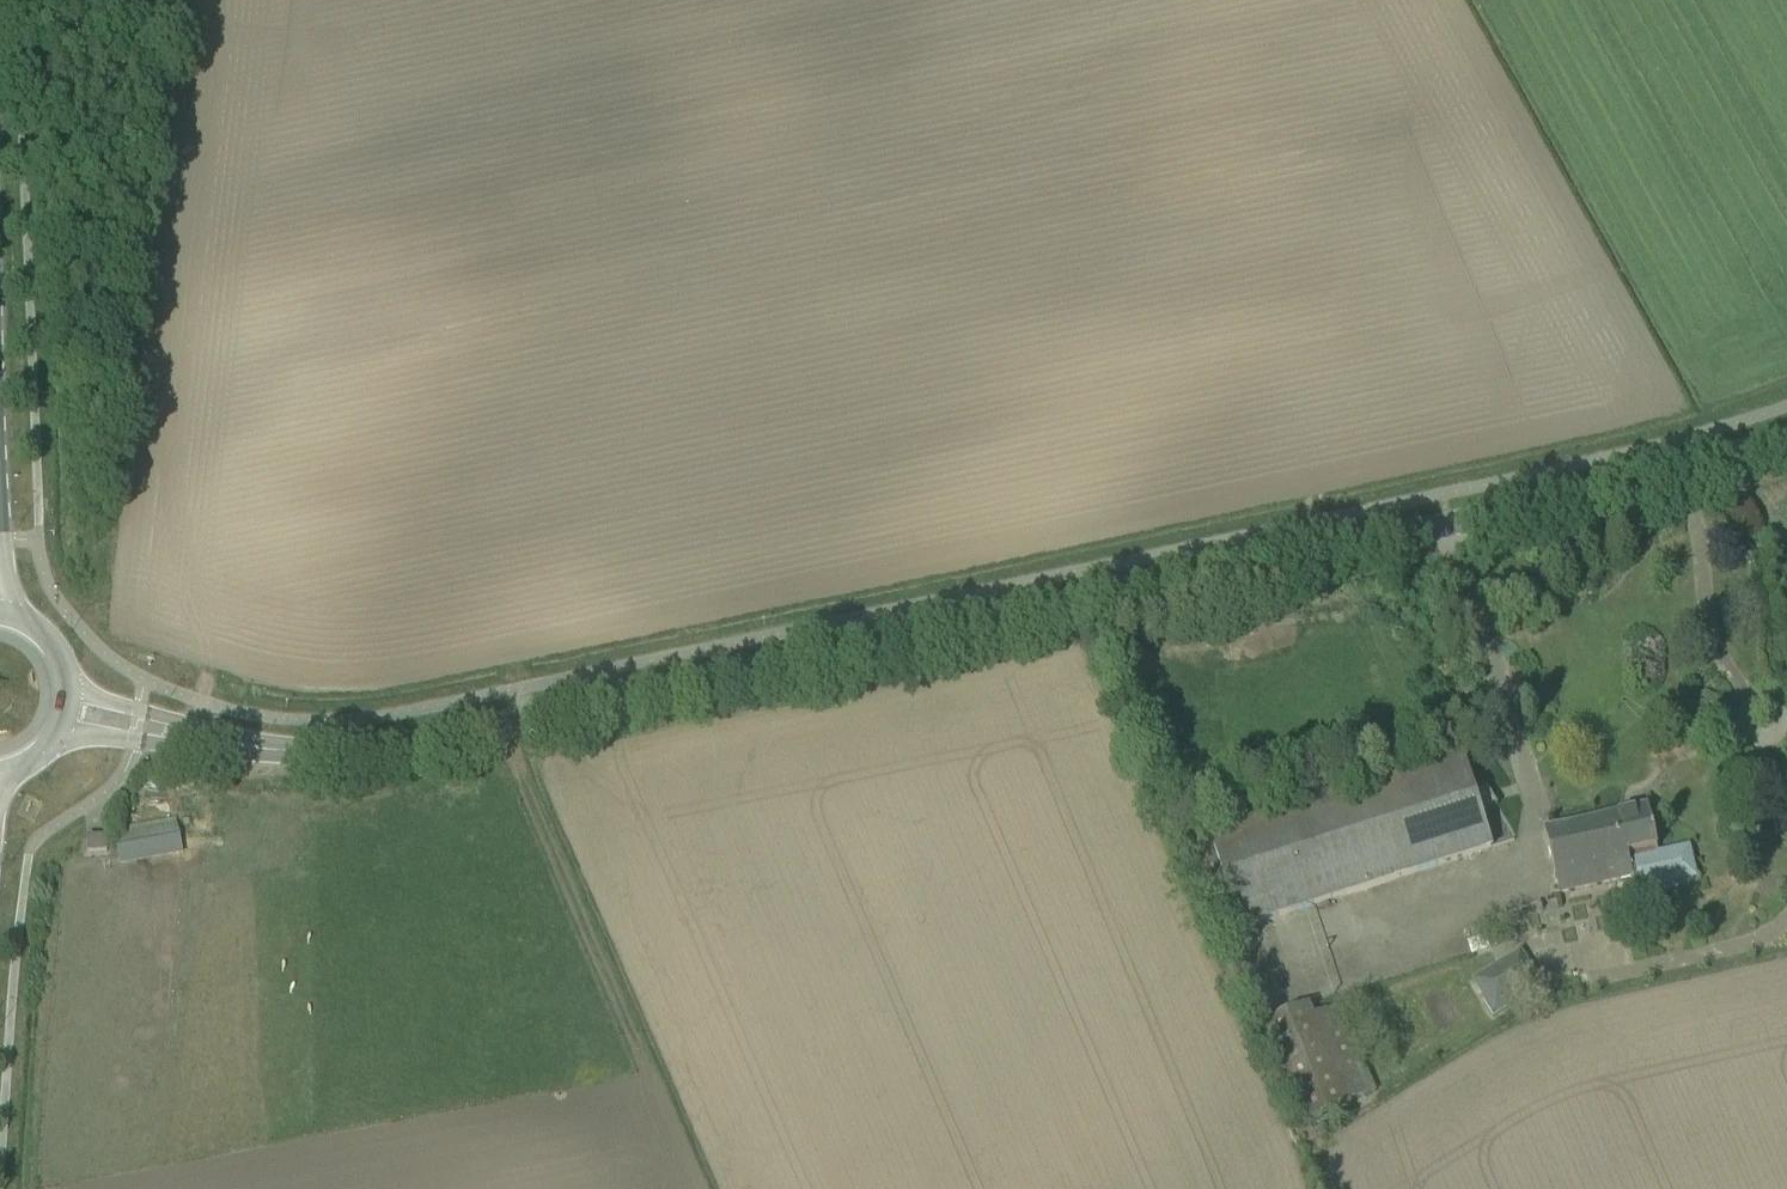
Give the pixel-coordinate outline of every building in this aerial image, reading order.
[(1461,756),(1211,836),(1240,929),(1491,849),(1479,813),(1475,798),(1461,756)] [(1487,794),(1475,798),(1479,813),(1494,808),(1487,794)] [(1545,832),(1560,896),(1633,878),(1633,877),(1638,876),(1640,887),(1683,877),(1682,872),(1681,865),(1680,865),(1677,851),(1672,852),(1671,852),(1658,855),(1657,850),(1658,850),(1648,808),(1545,832)] [(128,866),(187,854),(179,816),(120,828),(128,866)] [(86,839),(86,854),(106,853),(105,838),(86,839)] [(1472,981),(1495,1017),(1542,985),(1521,951),(1472,981)] [(1264,1025),(1302,1121),(1376,1091),(1341,1007),(1315,1017),(1311,1007),(1264,1025)]
